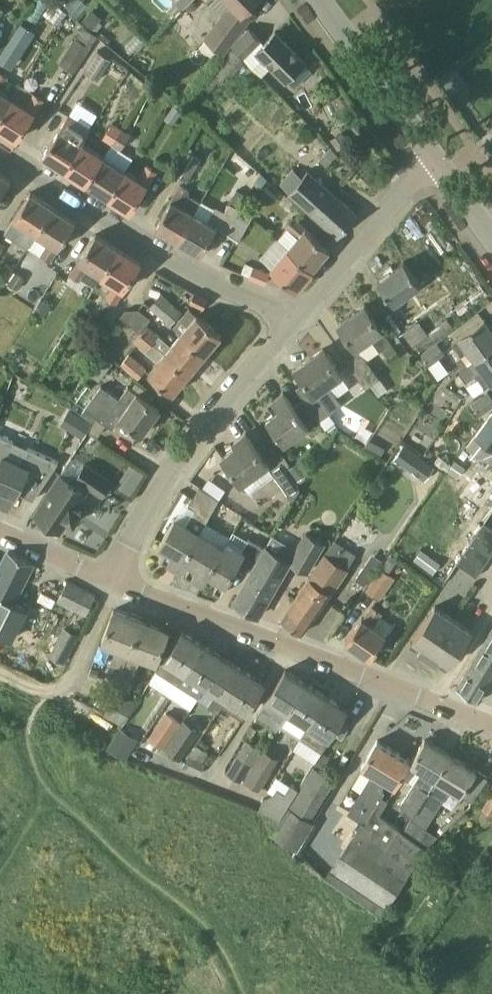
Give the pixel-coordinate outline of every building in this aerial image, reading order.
[(205,36),(224,52),(250,19),(243,13),(256,0),(230,0),(231,1),(205,36)] [(99,21),(103,17),(92,9),(82,20),(93,29),(99,21)] [(12,68),(36,30),(21,21),(0,54),(0,60),(12,68)] [(261,40),(249,28),(232,45),(243,57),(261,40)] [(275,31),(254,52),(270,67),(284,80),(287,78),(295,87),(312,69),(304,61),(275,31)] [(74,71),(91,44),(77,36),(61,62),(74,71)] [(111,58),(98,49),(84,71),(97,80),(111,58)] [(9,76),(0,70),(0,89),(9,76)] [(12,99),(0,91),(0,117),(12,99)] [(35,93),(25,107),(12,99),(0,117),(0,128),(17,139),(43,98),(35,93)] [(183,111),(173,104),(164,118),(173,125),(183,111)] [(81,144),(90,129),(68,115),(42,155),(65,169),(81,144)] [(121,128),(112,122),(103,138),(112,143),(121,128)] [(121,128),(112,143),(121,149),(131,134),(121,128)] [(330,139),(338,150),(350,142),(342,131),(330,139)] [(81,144),(65,169),(86,183),(103,158),(81,144)] [(319,159),(326,166),(338,154),(331,147),(319,159)] [(200,158),(187,149),(173,172),(187,180),(200,158)] [(103,158),(86,183),(108,197),(125,172),(103,158)] [(386,173),(394,164),(386,158),(379,166),(386,173)] [(125,172),(108,197),(130,211),(155,172),(146,167),(138,180),(125,172)] [(307,170),(302,176),(293,168),(279,184),(339,235),(357,214),(307,170)] [(0,172),(0,196),(11,179),(0,172)] [(268,178),(261,172),(252,187),(248,193),(252,195),(268,178)] [(181,205),(189,191),(179,185),(156,227),(179,240),(194,213),(181,205)] [(37,233),(54,207),(30,192),(5,231),(5,232),(27,247),(36,232),(37,233)] [(179,240),(201,253),(217,227),(226,233),(239,209),(230,203),(224,211),(216,207),(208,221),(194,213),(179,240)] [(76,221),(54,207),(37,233),(49,241),(40,255),(50,261),(76,221)] [(226,233),(239,241),(252,217),(239,209),(226,233)] [(292,217),(286,224),(299,235),(288,248),(312,268),(329,248),(292,217)] [(118,248),(96,234),(70,274),(80,280),(88,267),(101,275),(118,248)] [(118,248),(101,275),(115,284),(107,297),(116,303),(141,262),(118,248)] [(312,268),(288,248),(273,265),(271,268),(295,288),(312,268)] [(404,261),(377,280),(394,303),(408,293),(421,310),(445,293),(436,281),(424,290),(404,261)] [(15,267),(7,262),(0,274),(0,282),(4,285),(8,278),(15,267)] [(269,273),(254,266),(249,276),(265,283),(269,273)] [(24,279),(19,276),(14,273),(11,279),(7,286),(16,291),(24,279)] [(208,299),(194,292),(190,301),(203,308),(208,299)] [(182,312),(161,293),(150,306),(170,324),(182,312)] [(50,303),(41,298),(35,308),(43,314),(50,303)] [(355,347),(370,337),(378,349),(379,350),(382,348),(390,342),(381,329),(382,329),(365,305),(338,323),(355,347)] [(222,334),(189,308),(174,327),(182,334),(182,333),(206,353),(222,334)] [(149,318),(138,310),(126,311),(121,317),(139,331),(149,318)] [(454,327),(447,318),(428,332),(414,343),(420,351),(454,327)] [(491,347),(491,329),(484,318),(459,335),(460,336),(451,342),(468,364),(491,347)] [(141,333),(154,343),(161,335),(148,325),(141,333)] [(141,333),(134,342),(158,362),(149,373),(173,392),(189,373),(166,353),(154,343),(141,333)] [(182,334),(172,345),(166,353),(189,373),(206,353),(182,333),(182,334)] [(397,351),(390,342),(382,348),(388,357),(397,351)] [(438,342),(421,354),(429,365),(439,357),(445,353),(438,342)] [(468,364),(468,365),(466,366),(473,376),(475,374),(484,387),(491,381),(491,347),(468,364)] [(340,373),(322,348),(296,367),(314,392),(304,399),(316,416),(319,420),(330,412),(342,404),(327,383),(340,373)] [(380,378),(360,351),(347,361),(366,388),(380,378)] [(130,353),(121,364),(137,377),(145,366),(130,353)] [(160,408),(137,392),(129,386),(120,399),(100,386),(85,407),(98,416),(97,417),(106,423),(107,422),(113,427),(120,417),(142,433),(160,408)] [(308,426),(306,423),(316,416),(304,399),(294,407),(293,406),(283,391),(267,403),(274,412),(266,418),(285,443),(308,426)] [(488,392),(472,404),(480,414),(491,405),(491,396),(488,392)] [(467,448),(488,464),(487,465),(491,469),(491,413),(467,448)] [(92,422),(81,415),(72,430),(83,436),(92,422)] [(97,417),(89,429),(98,435),(106,423),(97,417)] [(267,464),(245,433),(234,441),(237,446),(222,456),(241,483),(242,482),(249,492),(274,474),(292,500),(300,488),(281,462),(271,469),(267,464)] [(16,495),(17,491),(34,498),(57,461),(10,440),(0,435),(0,488),(16,495)] [(464,449),(459,455),(464,459),(469,452),(464,449)] [(433,466),(414,452),(405,464),(424,478),(433,466)] [(281,462),(285,467),(290,463),(284,455),(279,459),(281,462)] [(451,464),(439,455),(434,463),(446,471),(451,464)] [(131,463),(116,485),(131,495),(146,473),(131,463)] [(289,469),(298,479),(306,473),(298,463),(289,469)] [(75,507),(90,486),(103,495),(111,482),(84,464),(72,483),(60,475),(35,514),(40,518),(38,522),(52,531),(54,527),(60,531),(68,519),(74,523),(81,511),(75,507)] [(476,471),(459,497),(478,509),(491,488),(491,482),(476,471)] [(199,533),(206,521),(220,498),(200,486),(188,505),(195,509),(186,525),(175,518),(159,545),(167,549),(161,559),(179,569),(184,559),(199,533)] [(484,522),(457,563),(477,576),(491,553),(491,528),(484,522)] [(209,574),(223,548),(199,533),(184,559),(191,564),(186,573),(203,583),(209,574)] [(290,560),(308,571),(324,543),(307,533),(298,548),(292,544),(291,546),(286,543),(280,554),(266,546),(234,602),(258,616),(290,560)] [(263,546),(249,538),(242,550),(227,541),(223,548),(209,574),(219,580),(214,590),(221,594),(238,563),(249,569),(263,546)] [(414,558),(434,572),(441,562),(421,548),(414,558)] [(13,602),(33,562),(8,550),(0,568),(0,659),(10,638),(11,639),(26,608),(13,602)] [(302,632),(347,567),(326,553),(281,618),(302,632)] [(394,577),(389,572),(398,559),(390,554),(367,589),(379,598),(394,577)] [(364,585),(373,574),(363,567),(355,579),(364,585)] [(96,594),(67,580),(57,600),(85,614),(96,594)] [(381,611),(372,605),(363,618),(362,618),(346,640),(370,657),(386,634),(372,624),(381,611)] [(471,630),(434,605),(412,639),(420,644),(417,649),(437,662),(440,657),(449,663),(471,630)] [(104,680),(116,685),(123,668),(129,651),(141,620),(113,609),(102,640),(117,646),(104,679),(104,680)] [(141,620),(129,651),(142,655),(157,661),(169,630),(141,620)] [(63,624),(56,639),(72,648),(80,633),(63,624)] [(456,687),(479,701),(491,679),(491,630),(456,687)] [(157,671),(178,684),(185,673),(184,672),(203,644),(182,631),(164,659),(157,671)] [(224,657),(203,644),(184,672),(185,673),(178,684),(198,697),(205,685),(224,657)] [(244,669),(224,657),(205,685),(216,692),(208,705),(218,711),(221,706),(225,698),(244,669)] [(89,674),(97,676),(100,668),(92,666),(89,674)] [(114,691),(115,692),(125,696),(128,689),(129,690),(135,673),(123,668),(116,685),(114,691)] [(221,706),(242,719),(247,712),(265,683),(244,669),(225,698),(221,706)] [(268,698),(264,705),(284,717),(306,683),(285,669),(267,698),(268,698)] [(327,695),(306,683),(284,717),(279,726),(299,739),(300,737),(327,695)] [(110,702),(103,714),(122,725),(123,725),(125,723),(125,722),(137,703),(125,696),(115,692),(110,702)] [(327,695),(300,737),(322,751),(348,709),(327,695)] [(181,721),(166,711),(148,737),(163,747),(181,721)] [(198,731),(182,721),(165,747),(180,758),(198,731)] [(106,749),(126,757),(134,743),(131,741),(139,730),(125,722),(123,725),(106,749)] [(451,755),(425,739),(410,762),(422,770),(400,805),(414,814),(410,819),(411,819),(437,778),(436,778),(451,755)] [(255,757),(259,760),(264,751),(246,740),(226,772),(240,781),(243,778),(255,757)] [(380,814),(388,801),(381,797),(384,792),(380,790),(385,781),(394,787),(410,759),(377,740),(361,766),(372,773),(348,812),(364,822),(371,828),(380,814)] [(196,744),(189,754),(203,761),(209,753),(196,744)] [(186,760),(183,766),(200,773),(205,762),(203,761),(189,754),(186,760)] [(437,778),(411,819),(426,828),(451,787),(463,794),(477,771),(451,755),(436,778),(437,778)] [(259,760),(255,757),(243,778),(259,789),(272,768),(259,760)] [(271,833),(297,850),(314,822),(309,819),(334,779),(312,766),(299,788),(280,818),(271,833)] [(299,788),(289,782),(283,792),(275,787),(272,793),(262,797),(257,809),(280,818),(299,788)] [(483,808),(491,813),(491,792),(483,808)] [(364,822),(326,877),(382,915),(409,875),(426,849),(380,814),(371,828),(364,822)]
